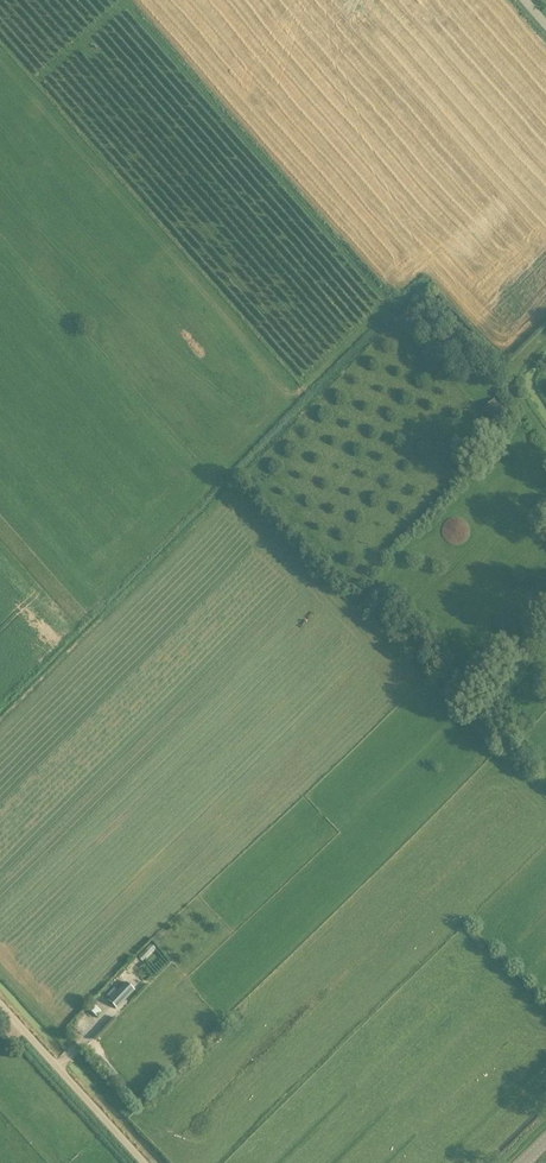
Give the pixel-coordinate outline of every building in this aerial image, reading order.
[(495,398),(484,409),(497,421),(508,410),(495,398)] [(118,1010),(135,991),(125,982),(108,1001),(118,1010)] [(93,1061),(110,1081),(116,1076),(99,1056),(93,1061)]
